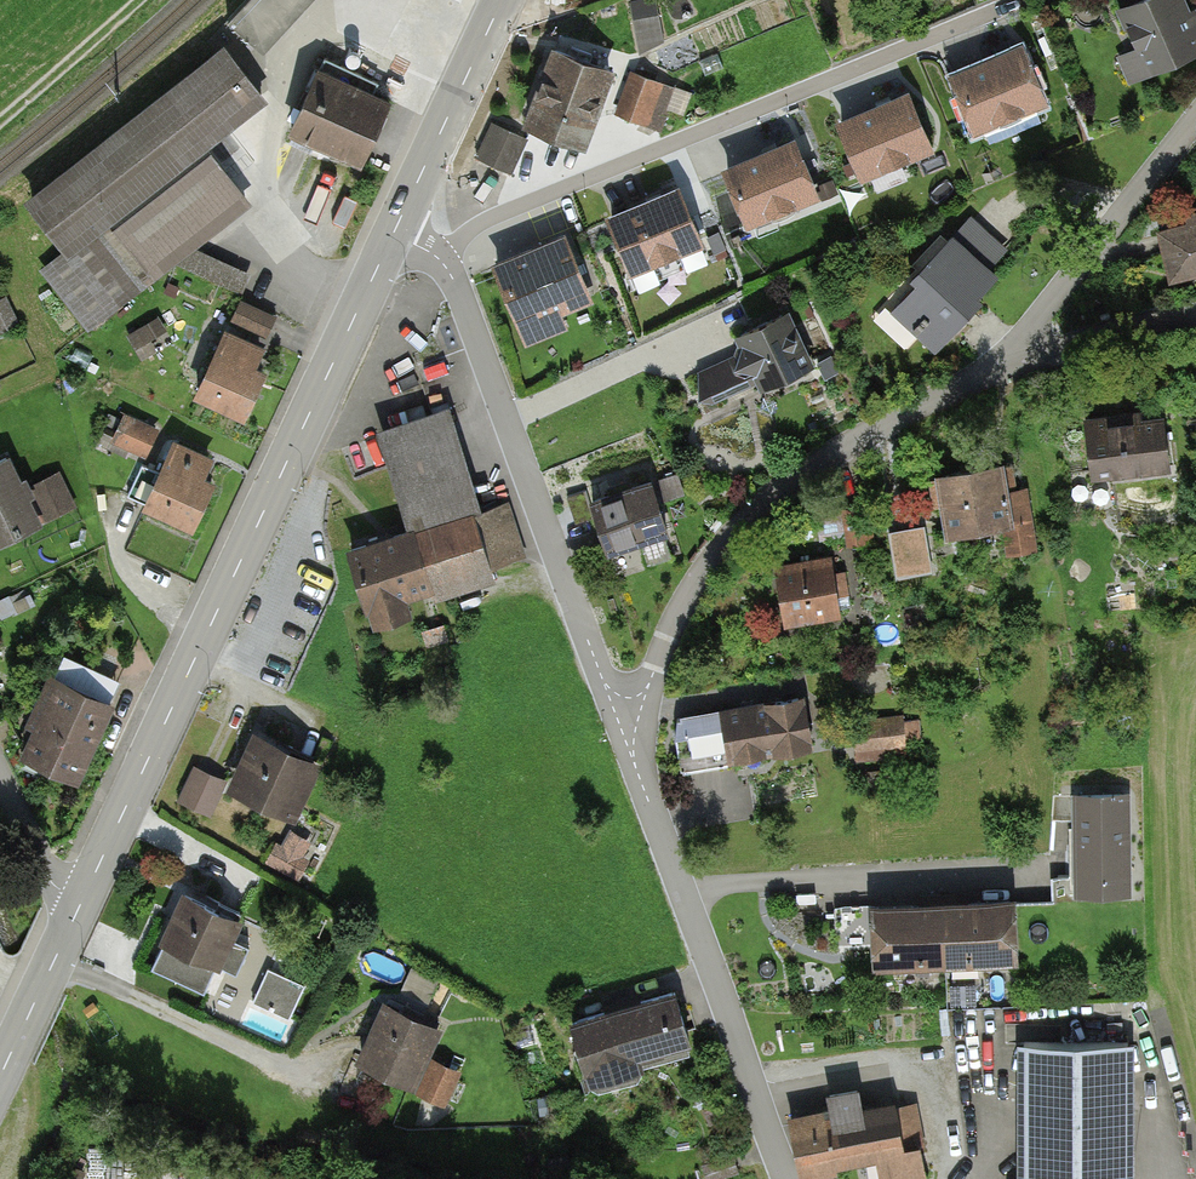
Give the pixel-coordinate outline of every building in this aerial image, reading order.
[(229,22),(256,47),(299,0),(249,0),(229,22)] [(664,43),(661,0),(635,0),(639,45),(664,43)] [(1180,0),(1143,0),(1122,9),(1149,70),(1195,50),(1195,36),(1180,0)] [(1021,50),(956,77),(976,128),(1042,102),(1021,50)] [(610,71),(555,51),(529,121),(583,141),(610,71)] [(245,198),(200,141),(254,99),(219,54),(32,200),(72,251),(45,272),(89,328),(122,303),(117,297),(168,258),(186,244),(245,198)] [(378,82),(325,58),(293,128),(360,160),(387,102),(372,95),(378,82)] [(675,88),(635,73),(620,113),(660,128),(675,88)] [(906,96),(840,123),(861,174),(926,147),(906,96)] [(526,138),(493,123),(477,156),(510,172),(526,138)] [(794,144),(728,171),(749,221),(814,195),(794,144)] [(677,191),(612,218),(632,269),(698,242),(677,191)] [(1160,233),(1172,278),(1195,271),(1195,224),(1160,233)] [(928,273),(901,302),(921,320),(914,327),(937,348),(982,299),(978,296),(996,277),(952,236),(923,268),(928,273)] [(586,296),(561,239),(500,266),(526,323),(586,296)] [(251,273),(186,244),(168,258),(243,292),(251,273)] [(0,304),(0,338),(23,328),(10,299),(0,304)] [(274,317),(241,302),(233,319),(267,334),(274,317)] [(712,400),(815,363),(797,313),(742,333),(748,349),(700,367),(712,400)] [(163,329),(157,318),(142,327),(148,337),(163,329)] [(252,344),(227,332),(198,393),(242,414),(262,371),(243,363),(252,344)] [(9,385),(0,366),(0,389),(9,385)] [(414,532),(353,551),(369,603),(520,557),(503,503),(475,511),(445,413),(383,432),(414,532)] [(145,451),(154,432),(125,417),(118,432),(106,426),(98,441),(127,455),(132,445),(145,451)] [(1122,417),(1088,421),(1095,474),(1166,465),(1161,420),(1123,424),(1122,417)] [(201,454),(176,443),(161,473),(143,465),(128,495),(191,525),(212,482),(192,473),(201,454)] [(0,469),(0,550),(52,526),(34,485),(22,459),(0,469)] [(1009,464),(942,475),(951,530),(1006,521),(1011,551),(1033,547),(1023,491),(1014,493),(1009,464)] [(34,485),(52,526),(85,512),(66,470),(34,485)] [(651,483),(593,501),(617,574),(654,563),(646,538),(667,531),(651,483)] [(861,506),(844,509),(850,543),(867,540),(861,506)] [(931,571),(923,526),(889,532),(897,577),(931,571)] [(831,558),(776,567),(785,621),(839,612),(831,558)] [(447,639),(443,625),(423,631),(427,644),(447,639)] [(20,758),(79,784),(114,707),(55,680),(20,758)] [(733,755),(809,742),(802,697),(678,718),(675,735),(681,770),(734,761),(733,755)] [(908,754),(904,718),(856,723),(860,759),(908,754)] [(311,765),(257,740),(236,784),(290,809),(311,765)] [(222,782),(195,770),(181,800),(209,812),(222,782)] [(1126,798),(1079,799),(1079,896),(1127,896),(1126,798)] [(301,858),(279,846),(271,861),(293,873),(301,858)] [(185,894),(152,966),(186,982),(198,955),(236,972),(249,945),(231,937),(242,912),(218,901),(215,908),(185,894)] [(1021,904),(879,907),(881,973),(1022,970),(1021,904)] [(305,984),(269,968),(253,1001),(289,1017),(305,984)] [(689,997),(575,1025),(592,1092),(705,1064),(689,997)] [(453,1034),(393,1004),(362,1065),(423,1095),(441,1059),(453,1034)] [(1127,1039),(1022,1041),(1023,1178),(1127,1178),(1127,1039)] [(469,1073),(441,1059),(423,1095),(451,1109),(469,1073)] [(792,1124),(800,1167),(875,1154),(880,1178),(896,1178),(925,1174),(919,1145),(903,1148),(896,1104),(861,1110),(857,1090),(830,1095),(834,1117),(792,1124)] [(732,1154),(703,1164),(708,1178),(716,1178),(738,1172),(732,1154)]
